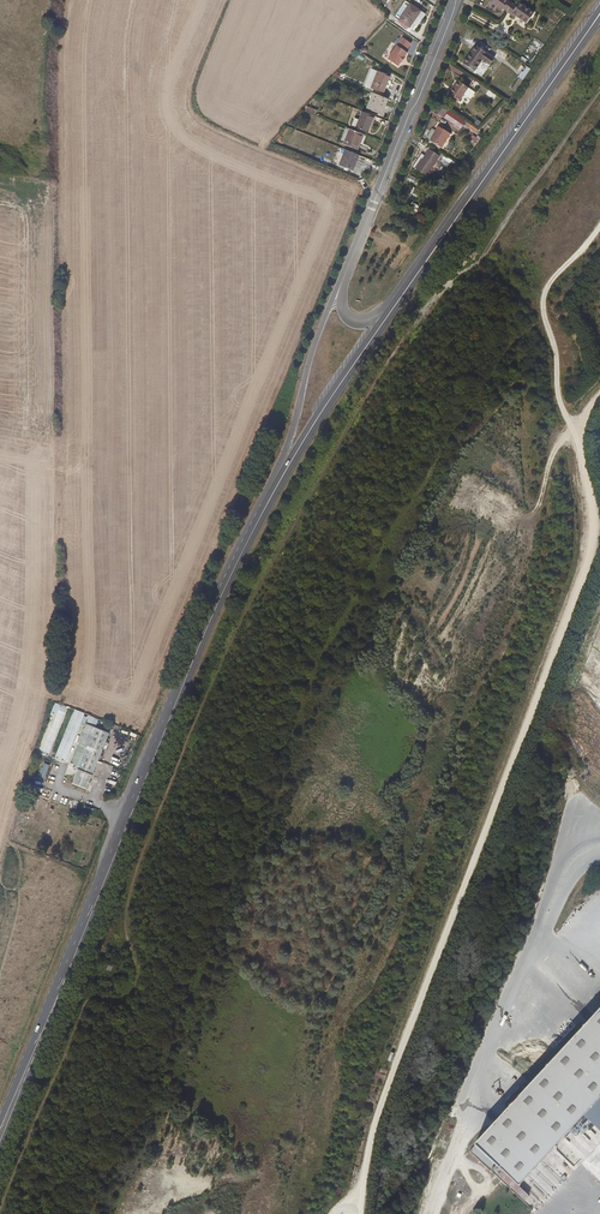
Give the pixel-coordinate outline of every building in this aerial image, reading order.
[(514,6),(506,0),(496,0),(492,5),(504,14),(506,12),(508,14),(514,6)] [(521,5),(518,8),(514,6),(508,14),(508,15),(517,21),(518,19),(528,27),(536,16),(521,5)] [(423,13),(413,6),(401,22),(410,28),(415,21),(416,22),(423,13)] [(415,32),(427,16),(423,13),(416,22),(415,21),(410,28),(415,32)] [(406,53),(412,45),(404,39),(389,61),(398,68),(408,55),(406,53)] [(490,68),(494,61),(477,48),(464,65),(474,73),(482,62),(490,68)] [(526,65),(519,76),(523,79),(530,68),(526,65)] [(389,77),(378,72),(371,89),(383,93),(389,77)] [(472,90),(455,79),(446,92),(456,98),(460,92),(467,97),(472,90)] [(386,105),(387,100),(373,94),(367,109),(379,114),(383,104),(386,105)] [(480,133),(451,112),(446,120),(461,131),(464,127),(477,137),(480,133)] [(373,118),(362,113),(355,128),(367,133),(368,129),(373,118)] [(348,130),(344,128),(337,143),(343,146),(348,130)] [(451,135),(440,128),(437,133),(433,130),(428,139),(442,148),(451,135)] [(357,151),(363,137),(348,130),(343,146),(357,151)] [(357,157),(344,152),(338,167),(350,172),(357,157)] [(428,177),(441,159),(431,152),(426,159),(423,156),(417,166),(418,167),(416,169),(428,177)] [(56,703),(39,745),(44,747),(42,753),(48,755),(66,707),(56,703)] [(65,762),(84,713),(73,709),(55,758),(65,762)] [(75,780),(98,722),(93,720),(70,778),(75,780)] [(90,786),(113,729),(98,722),(75,780),(90,786)] [(46,778),(50,765),(43,763),(39,777),(46,778)] [(469,1152),(514,1193),(599,1099),(599,1010),(469,1152)]
